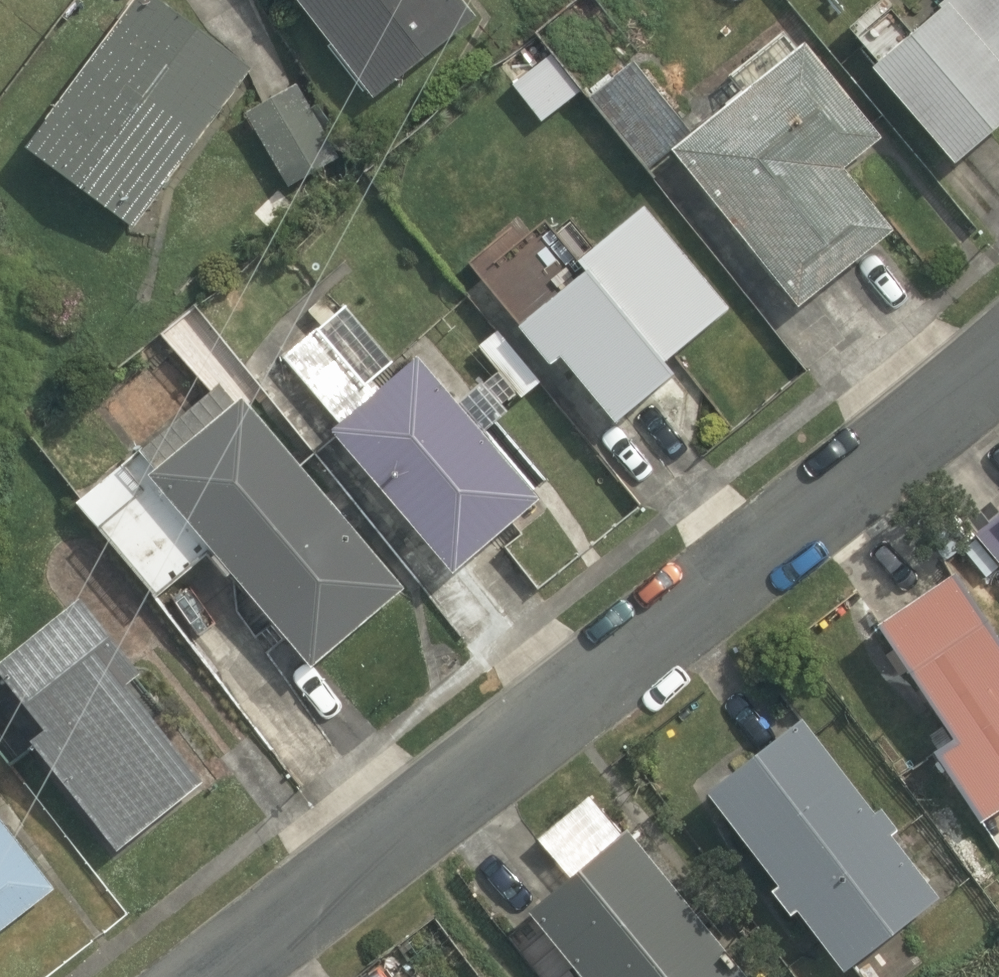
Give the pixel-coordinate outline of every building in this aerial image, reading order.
[(164,0),(140,0),(28,148),(138,225),(255,67),(164,0)] [(466,0),(300,0),(375,97),(478,16),(466,0)] [(875,67),(959,164),(998,130),(998,0),(947,0),(941,5),(944,9),(875,67)] [(694,134),(674,150),(802,308),(900,229),(847,168),(888,136),(808,42),(797,50),(785,35),(732,77),(745,93),(694,134)] [(581,94),(550,56),(514,84),(545,122),(581,94)] [(674,150),(694,134),(634,63),(591,99),(649,171),(674,150)] [(343,156),(301,83),(247,114),(289,188),(343,156)] [(564,352),(619,419),(681,366),(672,356),(734,304),(647,202),(580,256),(589,265),(522,322),(554,360),(564,352)] [(339,420),(334,425),(458,570),(545,494),(487,429),(513,408),(508,402),(519,393),(524,398),(542,383),(514,352),(519,348),(500,328),(480,345),(500,369),(488,380),(486,377),(461,399),(421,351),(381,386),(375,380),(397,362),(348,304),(285,355),(339,420)] [(236,569),(315,663),(409,585),(247,391),(160,463),(152,469),(215,545),(220,550),(217,553),(232,572),(236,569)] [(156,592),(215,545),(152,469),(160,463),(143,445),(81,499),(156,592)] [(980,534),(998,556),(998,518),(980,534)] [(959,569),(883,619),(957,734),(938,747),(985,818),(998,809),(998,629),(959,569)] [(34,734),(122,846),(207,777),(131,680),(146,670),(86,594),(0,661),(49,724),(34,734)] [(849,966),(944,894),(897,833),(904,827),(885,802),(879,807),(808,714),(713,786),(786,881),(779,887),(796,909),(802,904),(849,966)] [(534,904),(591,976),(753,976),(631,824),(623,831),(593,794),(542,837),(571,873),(534,904)] [(59,888),(0,813),(0,933),(59,888)]
